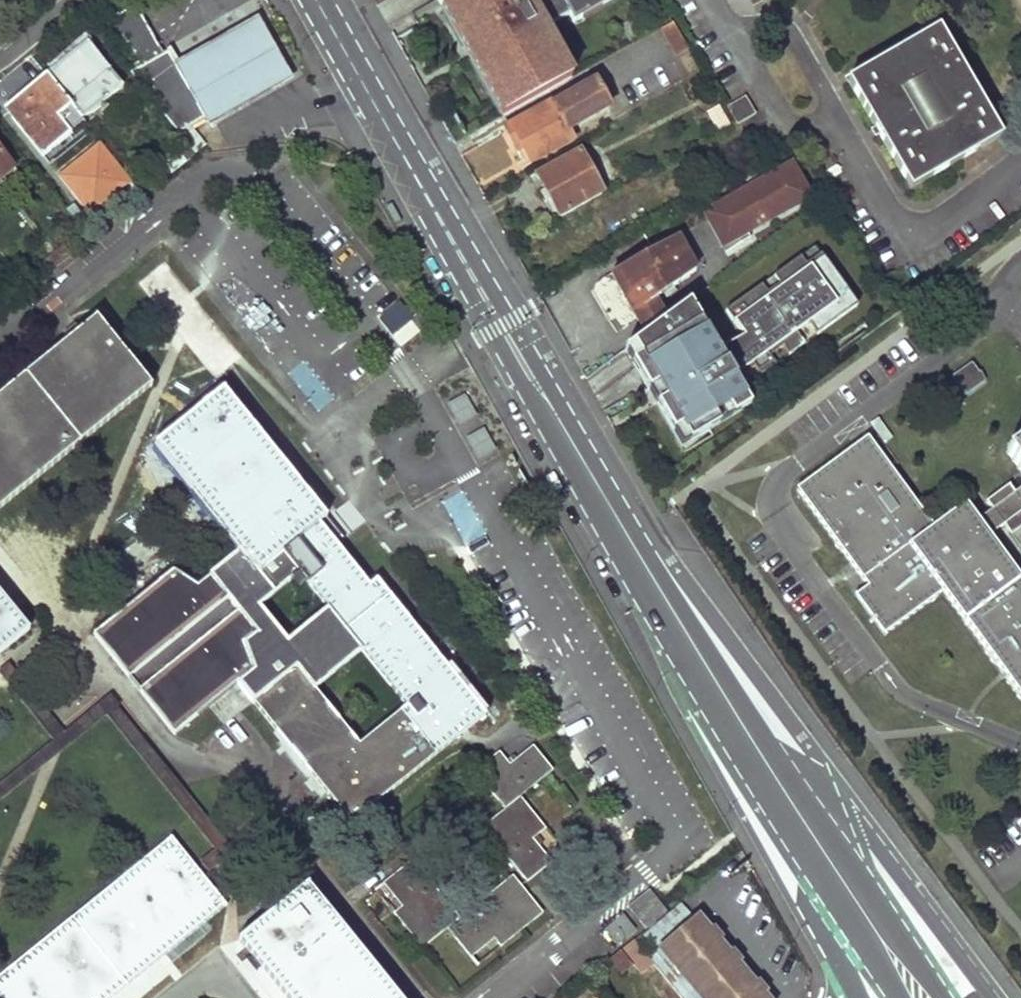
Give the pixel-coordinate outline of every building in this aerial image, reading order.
[(111,19),(143,63),(133,71),(180,132),(206,115),(210,113),(181,59),(175,47),(167,52),(135,0),(134,0),(111,19)] [(461,43),(538,0),(437,0),(461,43)] [(461,43),(503,116),(571,78),(564,65),(568,62),(552,33),(548,35),(544,29),(569,16),(573,23),(614,0),(538,0),(461,43)] [(261,17),(181,59),(210,113),(206,115),(212,127),(296,82),(261,17)] [(672,22),(662,28),(677,53),(687,48),(672,22)] [(1000,136),(938,28),(849,80),(914,188),(1000,136)] [(46,73),(84,119),(124,86),(87,40),(46,73)] [(84,119),(46,73),(6,107),(46,155),(87,122),(84,119)] [(553,102),(505,129),(525,166),(572,140),(568,131),(610,108),(597,82),(554,105),(553,102)] [(756,115),(746,97),(728,107),(738,125),(756,115)] [(719,106),(706,113),(716,131),(729,124),(719,106)] [(0,149),(0,176),(14,165),(0,149)] [(602,193),(580,151),(537,176),(559,216),(602,193)] [(792,166),(703,214),(722,248),(808,197),(792,166)] [(147,195),(139,185),(133,191),(140,201),(147,195)] [(671,231),(608,265),(643,328),(662,314),(652,295),(690,265),(671,231)] [(76,252),(68,243),(48,261),(55,270),(76,252)] [(826,253),(810,263),(815,271),(831,261),(826,253)] [(782,280),(787,288),(774,296),(769,287),(731,310),(748,337),(722,352),(713,337),(705,342),(696,328),(704,323),(688,295),(662,314),(643,328),(622,343),(674,432),(682,427),(691,441),(751,405),(736,381),(742,377),(756,369),(761,377),(777,368),(772,359),(785,351),(790,360),(807,350),(800,338),(813,330),(820,342),(864,316),(831,261),(815,271),(810,263),(782,280)] [(782,280),(769,287),(774,296),(787,288),(782,280)] [(0,396),(0,503),(145,388),(93,323),(0,396)] [(704,323),(696,328),(705,342),(713,337),(704,323)] [(800,338),(807,350),(820,342),(813,330),(800,338)] [(772,359),(777,368),(790,360),(785,351),(772,359)] [(970,363),(949,379),(963,398),(985,381),(970,363)] [(742,377),(747,386),(761,377),(756,369),(742,377)] [(207,590),(202,584),(193,591),(167,578),(89,641),(168,740),(233,690),(345,829),(478,720),(371,587),(360,596),(308,533),(321,523),(219,397),(152,449),(242,562),(207,590)] [(674,432),(683,446),(691,441),(682,427),(674,432)] [(464,436),(472,462),(495,455),(486,429),(464,436)] [(974,510),(966,501),(936,524),(868,435),(797,487),(868,583),(857,591),(886,632),(944,590),(1020,691),(1020,575),(991,534),(1020,511),(1020,474),(974,510)] [(1007,451),(1020,469),(1020,440),(1007,451)] [(464,543),(483,534),(463,490),(444,499),(464,543)] [(486,825),(530,878),(561,856),(542,834),(549,827),(523,794),(557,769),(537,743),(514,762),(503,750),(478,770),(508,808),(486,825)] [(0,987),(0,997),(124,997),(224,919),(193,878),(171,853),(0,987)] [(411,857),(383,880),(400,902),(391,909),(421,943),(446,923),(473,953),(493,937),(501,944),(543,912),(512,875),(461,915),(411,857)] [(668,913),(649,889),(628,906),(647,930),(668,913)] [(240,955),(275,997),(386,997),(306,901),(285,917),(240,955)] [(621,914),(602,930),(616,947),(635,931),(621,914)] [(699,916),(660,948),(703,997),(768,997),(699,916)] [(653,964),(633,941),(611,960),(623,974),(633,965),(641,974),(653,964)]
